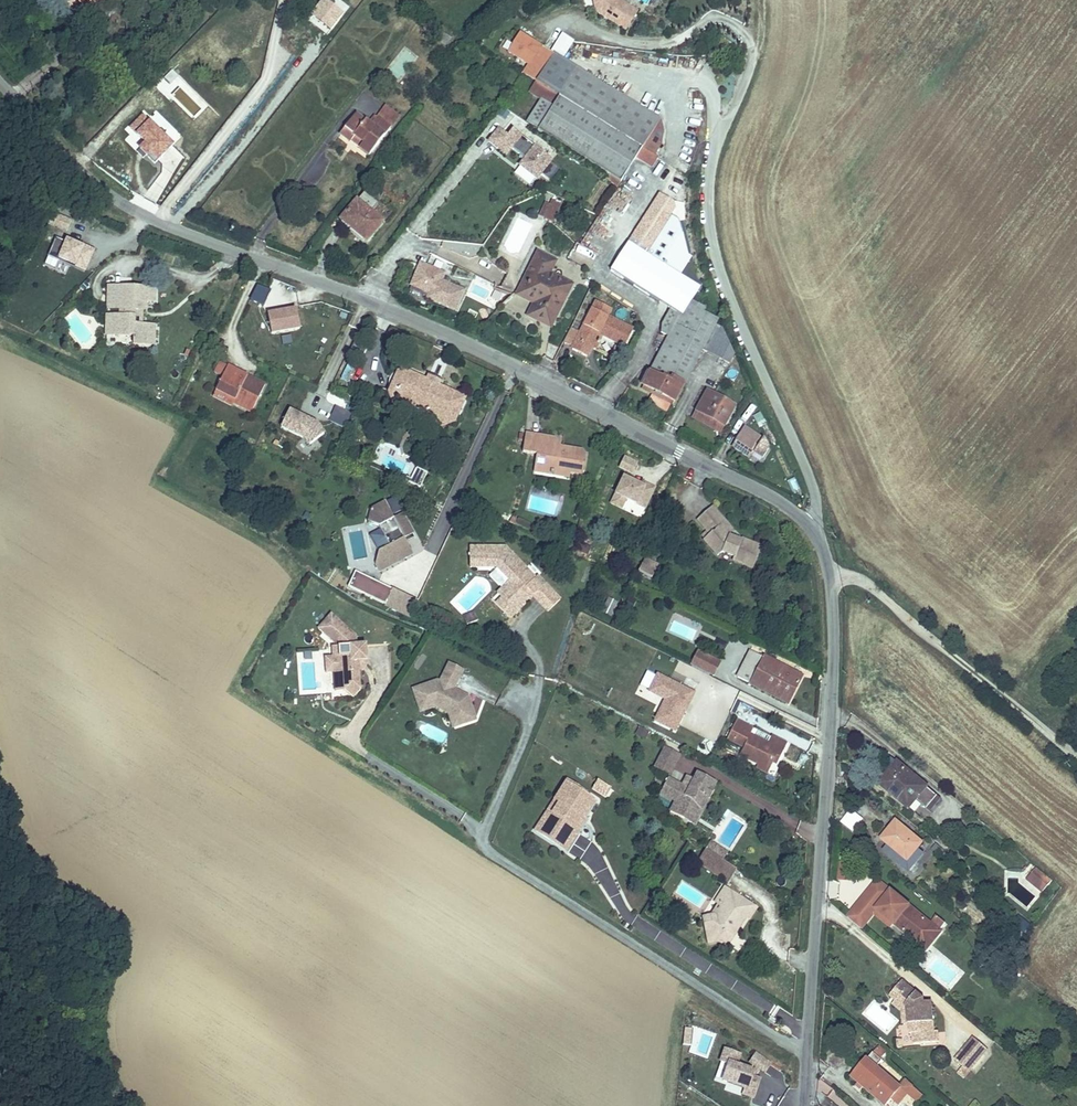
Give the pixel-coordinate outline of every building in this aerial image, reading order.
[(65,8),(74,0),(57,0),(65,8)] [(92,9),(101,0),(80,0),(92,9)] [(331,31),(345,14),(327,0),(322,0),(310,15),(331,31)] [(596,2),(594,6),(623,24),(635,6),(626,0),(596,0),(596,2)] [(429,27),(445,36),(450,29),(434,19),(429,27)] [(556,39),(553,43),(564,51),(568,46),(556,39)] [(533,72),(557,88),(610,123),(639,142),(653,152),(662,138),(663,127),(659,114),(564,51),(553,43),(533,72)] [(549,100),(557,88),(533,72),(525,85),(549,100)] [(610,123),(557,88),(549,100),(534,124),(606,169),(617,177),(633,151),(639,142),(610,123)] [(377,100),(360,119),(345,108),(329,128),(340,137),(346,130),(356,138),(351,144),(359,151),(391,112),(377,100)] [(486,133),(495,140),(497,138),(505,144),(509,140),(521,151),(516,157),(533,172),(549,153),(511,121),(505,128),(497,120),(486,133)] [(497,138),(495,140),(503,147),(505,144),(497,138)] [(653,152),(639,142),(633,151),(649,162),(655,153),(653,152)] [(617,177),(606,169),(602,175),(612,182),(617,177)] [(709,355),(721,332),(715,329),(718,323),(708,317),(698,311),(692,307),(702,291),(680,277),(691,259),(683,224),(671,218),(677,211),(673,202),(658,192),(610,272),(676,311),(669,336),(675,339),(647,386),(675,403),(705,353),(709,355)] [(350,224),(362,208),(346,196),(330,216),(346,228),(350,224)] [(536,211),(545,217),(555,200),(547,196),(546,198),(544,197),(536,211)] [(376,218),(362,208),(350,224),(362,235),(376,218)] [(87,269),(95,249),(55,233),(47,253),(87,269)] [(577,246),(573,259),(591,266),(596,252),(577,246)] [(519,313),(533,320),(543,301),(549,304),(560,284),(538,272),(546,257),(530,248),(507,291),(525,301),(519,313)] [(414,252),(404,273),(422,282),(420,286),(447,298),(456,280),(434,270),(437,263),(414,252)] [(422,282),(404,273),(402,278),(420,286),(422,282)] [(98,304),(109,305),(110,283),(99,283),(98,304)] [(124,335),(138,336),(139,318),(124,317),(124,312),(124,302),(133,302),(135,302),(135,293),(143,293),(143,283),(110,283),(109,305),(109,310),(106,310),(106,327),(124,328),(124,335)] [(572,326),(565,322),(560,329),(555,341),(564,346),(563,348),(577,354),(588,329),(614,341),(623,320),(597,309),(599,301),(585,295),(572,326)] [(543,301),(533,320),(540,323),(549,304),(543,301)] [(133,312),(133,302),(124,302),(124,312),(133,312)] [(296,306),(267,314),(273,337),(302,329),(296,306)] [(701,306),(698,311),(708,317),(711,311),(701,306)] [(96,327),(106,327),(106,310),(97,311),(96,327)] [(139,318),(138,336),(147,336),(148,318),(139,318)] [(725,334),(721,332),(709,355),(732,368),(737,358),(725,334)] [(276,344),(286,343),(285,335),(275,336),(276,344)] [(222,354),(211,376),(232,387),(229,391),(248,400),(260,374),(222,354)] [(393,358),(387,374),(448,405),(451,407),(460,390),(429,375),(427,380),(419,377),(421,371),(393,358)] [(448,405),(387,374),(385,381),(411,393),(410,398),(419,403),(422,399),(440,408),(448,405)] [(232,387),(211,376),(207,384),(226,395),(229,391),(232,387)] [(411,393),(385,381),(388,394),(397,392),(410,398),(411,393)] [(698,385),(686,405),(715,419),(725,398),(698,385)] [(451,407),(448,405),(440,408),(422,399),(419,403),(431,409),(434,417),(449,412),(451,407)] [(715,419),(686,405),(682,412),(710,427),(715,419)] [(335,406),(328,421),(344,428),(350,413),(335,406)] [(280,428),(316,445),(325,426),(289,409),(280,428)] [(729,433),(751,444),(759,429),(738,418),(729,433)] [(544,457),(543,468),(557,470),(558,461),(570,463),(581,464),(583,443),(566,441),(551,439),(553,429),(522,424),(519,443),(533,446),(532,455),(544,457)] [(566,441),(553,429),(551,439),(566,441)] [(530,466),(543,468),(544,457),(532,455),(530,466)] [(632,474),(636,461),(620,456),(616,468),(632,474)] [(405,474),(416,479),(423,464),(412,459),(405,474)] [(558,461),(557,470),(569,471),(570,463),(558,461)] [(641,518),(653,490),(620,475),(607,504),(641,518)] [(379,493),(365,501),(363,513),(374,517),(385,536),(374,542),(371,555),(376,562),(408,544),(400,528),(409,523),(397,504),(388,509),(379,493)] [(729,554),(747,563),(757,540),(739,532),(736,536),(724,530),(727,523),(708,500),(694,513),(706,528),(700,535),(715,552),(721,546),(731,552),(729,554)] [(540,604),(553,591),(532,567),(529,570),(508,547),(472,543),(471,554),(482,555),(484,556),(483,568),(494,569),(506,581),(510,585),(499,594),(503,598),(495,605),(504,616),(525,597),(518,589),(522,585),(529,593),(540,604)] [(652,557),(641,550),(634,562),(646,569),(652,557)] [(482,555),(471,554),(470,567),(483,568),(484,556),(482,555)] [(352,572),(346,589),(410,615),(416,598),(352,572)] [(496,591),(499,594),(510,585),(506,581),(496,591)] [(525,597),(529,593),(522,585),(518,589),(525,597)] [(491,601),(495,605),(503,598),(499,594),(491,601)] [(326,608),(313,623),(318,627),(320,628),(332,613),(326,608)] [(332,613),(320,628),(334,640),(334,650),(328,651),(328,667),(330,666),(331,676),(337,675),(337,677),(341,676),(342,684),(350,691),(357,683),(356,664),(355,660),(360,654),(363,654),(362,637),(352,638),(351,629),(332,613)] [(696,649),(688,665),(712,677),(720,661),(696,649)] [(737,679),(789,704),(803,676),(751,650),(737,679)] [(443,651),(439,659),(453,666),(457,659),(443,651)] [(363,657),(363,654),(360,654),(355,660),(356,664),(359,663),(363,657)] [(410,681),(416,698),(434,691),(444,696),(450,711),(468,705),(460,684),(448,677),(453,666),(439,659),(433,670),(434,671),(434,672),(410,681)] [(675,733),(695,692),(655,672),(645,692),(661,700),(651,722),(675,733)] [(337,675),(331,676),(332,685),(342,684),(341,676),(337,677),(337,675)] [(434,691),(416,698),(417,702),(434,696),(439,699),(444,713),(450,711),(444,696),(434,691)] [(780,749),(785,738),(765,728),(762,736),(744,729),(747,722),(730,715),(723,731),(740,739),(739,742),(736,749),(753,757),(767,762),(769,758),(773,746),(780,749)] [(638,727),(635,736),(646,739),(649,730),(638,727)] [(740,739),(723,731),(721,735),(739,742),(740,739)] [(774,760),(780,749),(773,746),(769,758),(774,760)] [(647,763),(668,772),(676,757),(653,747),(647,763)] [(870,780),(901,803),(920,779),(891,755),(870,780)] [(763,771),(767,762),(753,757),(750,765),(763,771)] [(564,771),(552,791),(556,794),(542,816),(551,821),(546,830),(565,842),(575,826),(569,822),(578,808),(581,810),(591,792),(582,786),(583,783),(564,771)] [(605,784),(590,775),(586,781),(600,792),(605,784)] [(668,810),(681,817),(684,810),(692,813),(700,808),(704,799),(707,800),(712,790),(708,788),(710,782),(696,775),(693,780),(690,785),(681,782),(679,785),(666,780),(658,793),(673,800),(668,810)] [(684,777),(681,782),(690,785),(693,780),(684,777)] [(556,794),(552,791),(533,822),(546,830),(551,821),(542,816),(556,794)] [(584,812),(581,810),(578,808),(569,822),(575,826),(584,812)] [(684,810),(681,817),(693,823),(700,808),(692,813),(684,810)] [(880,838),(906,859),(922,839),(897,819),(880,838)] [(708,835),(701,846),(714,854),(720,844),(708,835)] [(714,854),(724,860),(731,850),(720,844),(714,854)] [(716,873),(724,860),(714,854),(701,846),(692,859),(716,873)] [(839,861),(836,880),(846,882),(850,863),(839,861)] [(1038,877),(1043,872),(1029,861),(1024,866),(1038,877)] [(1033,885),(1038,877),(1024,866),(1018,873),(1033,885)] [(924,917),(885,887),(869,907),(882,918),(908,938),(924,917)] [(719,939),(731,946),(748,918),(751,921),(758,910),(728,889),(719,903),(725,907),(719,918),(707,920),(710,939),(719,939)] [(882,918),(869,907),(866,911),(879,922),(882,918)] [(932,924),(943,929),(946,922),(935,917),(932,924)] [(972,959),(984,969),(991,961),(979,952),(972,959)] [(905,1034),(929,1035),(930,1025),(924,1024),(925,997),(918,996),(894,974),(882,989),(888,994),(891,991),(903,1001),(903,1017),(903,1024),(905,1024),(905,1034)] [(891,991),(888,994),(885,1000),(896,1008),(896,1016),(903,1017),(903,1001),(891,991)] [(683,1028),(681,1045),(690,1046),(692,1029),(683,1028)] [(955,1053),(970,1066),(985,1047),(970,1035),(955,1053)] [(878,1099),(893,1081),(868,1060),(873,1055),(861,1046),(843,1070),(878,1099)] [(737,1054),(722,1048),(718,1059),(727,1062),(720,1079),(743,1087),(741,1092),(751,1096),(757,1078),(748,1075),(750,1070),(733,1064),(737,1054)] [(761,1071),(768,1061),(754,1052),(748,1061),(761,1071)] [(953,1067),(956,1069),(962,1075),(970,1066),(955,1053),(952,1056),(957,1062),(953,1067)]
